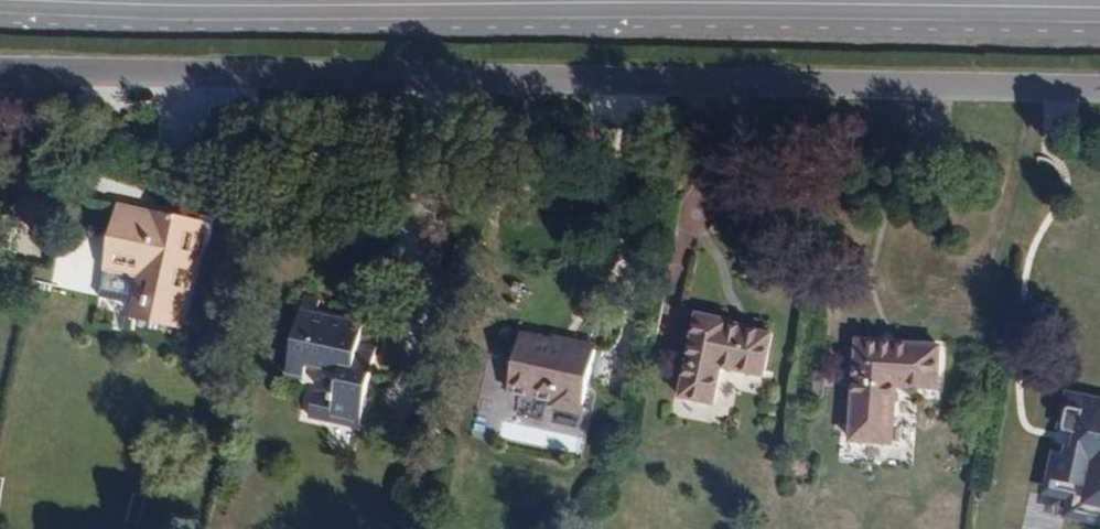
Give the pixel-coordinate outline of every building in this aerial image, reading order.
[(184,326),(208,221),(193,217),(203,164),(161,163),(151,208),(122,201),(106,269),(109,270),(139,277),(133,302),(108,296),(52,282),(27,390),(115,410),(137,317),(184,326)] [(139,277),(109,270),(104,290),(108,296),(133,302),(139,277)] [(377,345),(361,341),(365,322),(318,311),(320,295),(304,291),(287,374),(304,378),(308,365),(340,371),(335,393),(315,388),(309,417),(358,427),(377,345)] [(768,369),(777,327),(733,317),(734,313),(699,305),(680,386),(716,395),(725,359),(768,369)] [(580,412),(595,344),(522,329),(508,390),(553,400),(551,406),(580,412)] [(938,389),(942,343),(856,337),(849,441),(894,445),(898,386),(938,389)] [(1093,397),(1091,406),(1074,402),(1069,426),(1085,430),(1082,441),(1073,440),(1071,447),(1068,447),(1062,476),(1080,480),(1087,489),(1087,493),(1092,494),(1091,503),(1095,511),(1099,511),(1099,399),(1093,397)]
